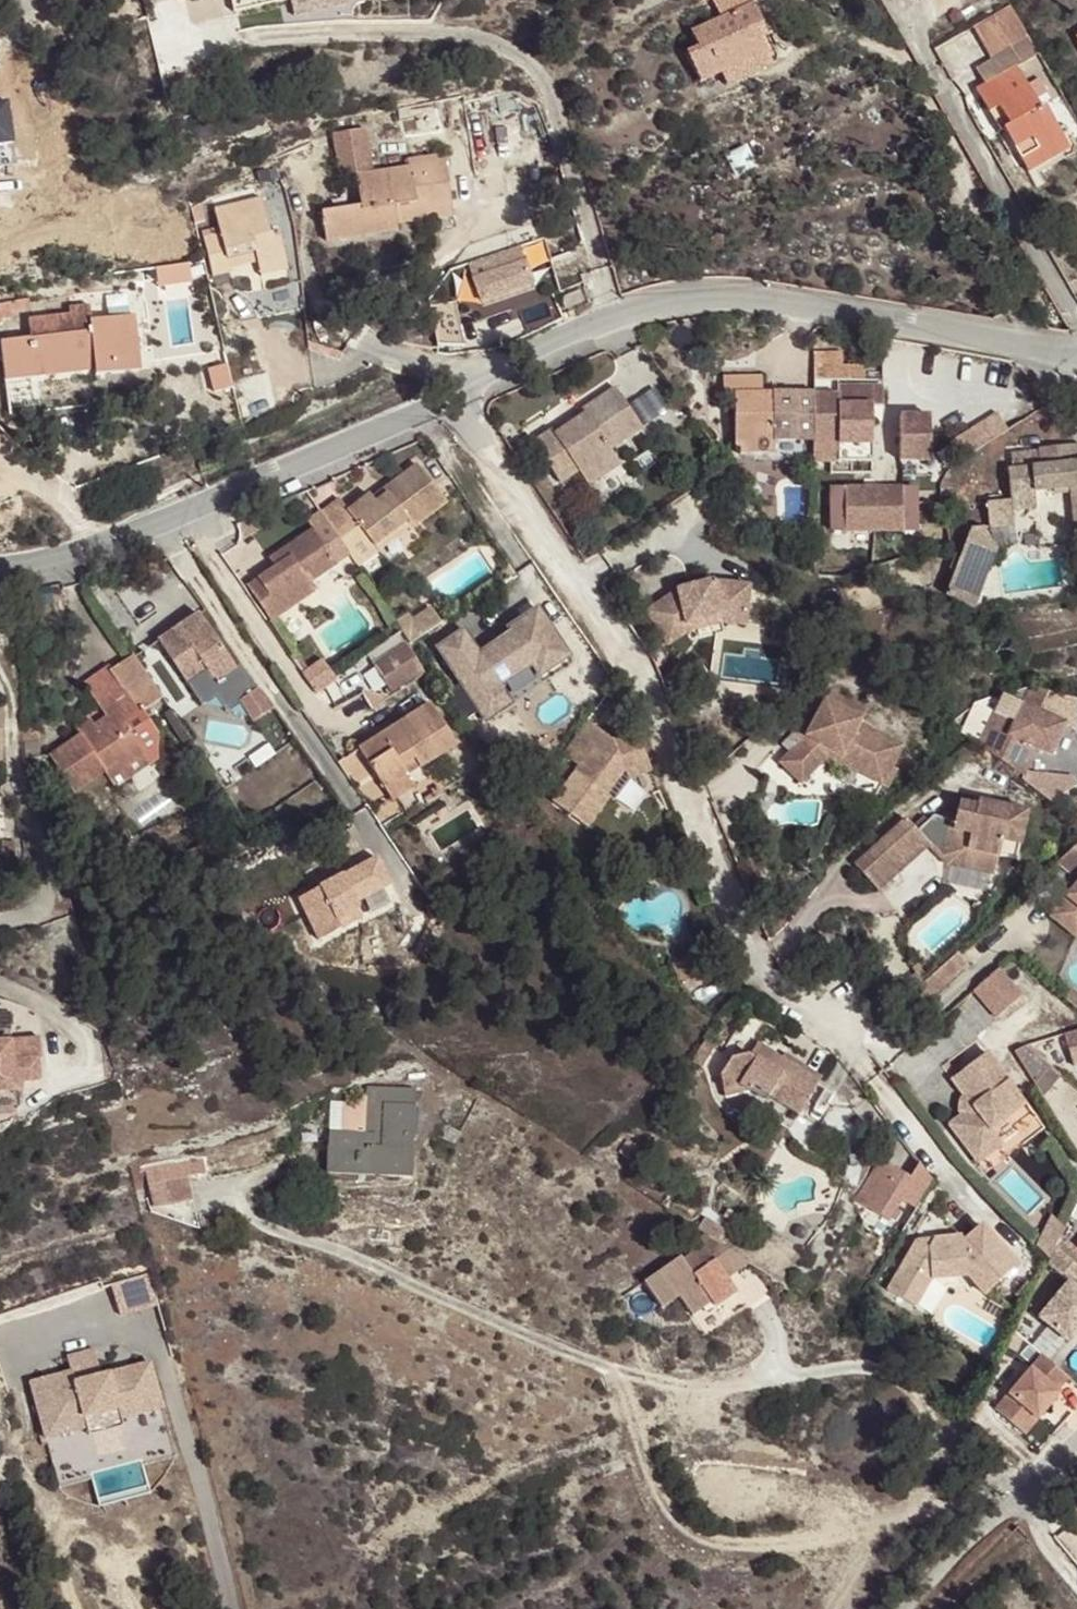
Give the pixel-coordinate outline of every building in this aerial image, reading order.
[(289,0),(230,0),(233,12),(289,0)] [(751,0),(719,0),(713,3),(721,19),(691,33),(698,49),(686,55),(699,84),(767,53),(760,39),(755,27),(762,23),(751,0)] [(1028,35),(1012,6),(972,27),(990,58),(1028,35)] [(767,35),(762,23),(755,27),(760,39),(767,35)] [(1040,109),(1016,68),(1021,66),(1011,49),(976,70),(985,85),(976,90),(989,112),(998,107),(1009,126),(1003,129),(1028,173),(1046,163),(1039,150),(1062,136),(1045,106),(1040,109)] [(1009,126),(998,107),(989,112),(1000,132),(1003,129),(1009,126)] [(1070,149),(1062,136),(1039,150),(1046,163),(1070,149)] [(408,168),(356,176),(360,207),(321,212),(326,242),(366,236),(366,233),(397,228),(396,226),(394,207),(426,202),(427,210),(452,207),(444,155),(407,161),(408,168)] [(270,233),(262,198),(220,208),(215,209),(221,233),(204,237),(213,277),(231,273),(230,270),(227,259),(256,253),(258,263),(260,269),(286,262),(278,231),(270,233)] [(426,202),(394,207),(396,226),(453,217),(452,207),(427,210),(426,202)] [(203,227),(199,211),(193,213),(197,228),(203,227)] [(397,228),(366,233),(366,236),(397,232),(397,228)] [(472,302),(475,312),(547,291),(534,243),(472,260),(483,299),(472,302)] [(258,263),(256,253),(227,259),(230,270),(258,263)] [(286,262),(260,269),(262,277),(288,271),(286,262)] [(195,266),(162,269),(164,284),(197,280),(195,266)] [(562,299),(566,309),(583,302),(580,291),(562,299)] [(90,321),(89,305),(85,306),(84,300),(69,301),(70,314),(28,318),(31,338),(0,342),(4,376),(36,373),(35,362),(95,355),(96,366),(97,375),(142,371),(136,317),(90,321)] [(0,305),(0,325),(4,321),(1,318),(13,316),(12,311),(29,309),(28,300),(0,305)] [(842,366),(842,353),(814,353),(814,380),(865,379),(865,365),(842,366)] [(95,355),(35,362),(36,373),(96,366),(95,355)] [(41,410),(36,373),(4,376),(8,413),(41,410)] [(814,393),(759,394),(759,377),(724,377),(724,396),(735,396),(735,447),(740,448),(740,454),(773,453),(773,441),(813,441),(815,441),(814,396),(814,393)] [(861,418),(861,407),(883,407),(883,387),(837,387),(837,396),(814,396),(815,441),(813,441),(813,462),(847,462),(871,462),(871,417),(861,418)] [(643,429),(616,388),(582,410),(585,414),(556,434),(552,430),(533,443),(560,482),(578,470),(582,476),(613,455),(610,451),(643,429)] [(962,460),(1008,430),(997,413),(951,443),(962,460)] [(929,450),(929,421),(921,420),(920,415),(899,415),(899,461),(929,461),(929,450)] [(1037,449),(1037,452),(1011,455),(1013,471),(1008,472),(1011,501),(987,504),(990,529),(1013,526),(1011,510),(1034,507),(1033,492),(1054,490),(1071,488),(1071,492),(1075,530),(1076,530),(1076,445),(1037,449)] [(620,465),(613,455),(582,476),(589,486),(620,465)] [(847,462),(813,462),(814,472),(847,471),(847,462)] [(339,499),(322,513),(341,541),(360,527),(374,546),(408,521),(412,525),(414,528),(446,504),(416,465),(372,498),(369,494),(348,511),(339,499)] [(874,530),(874,495),(866,496),(866,488),(831,489),(831,509),(845,510),(845,530),(874,530)] [(916,509),(916,488),(882,488),(882,495),(874,495),(874,530),(903,530),(903,509),(916,509)] [(845,510),(831,509),(832,531),(845,530),(845,510)] [(903,509),(903,530),(917,529),(916,509),(903,509)] [(322,513),(321,512),(307,522),(313,530),(285,549),(291,557),(276,567),(247,586),(270,621),(315,592),(309,583),(351,556),(341,541),(322,513)] [(412,525),(408,521),(374,546),(378,551),(412,525)] [(996,550),(985,530),(971,531),(945,597),(974,608),(996,550)] [(291,557),(285,549),(270,560),(276,567),(291,557)] [(750,584),(711,582),(677,591),(645,612),(668,646),(687,633),(685,626),(720,616),(722,624),(746,626),(750,584)] [(442,623),(431,608),(412,620),(423,636),(442,623)] [(522,618),(526,624),(540,614),(537,608),(522,618)] [(412,620),(408,613),(394,622),(410,645),(423,636),(412,620)] [(235,667),(198,614),(158,641),(201,706),(215,696),(226,712),(240,702),(254,721),(270,710),(239,665),(235,667)] [(491,646),(479,654),(463,631),(437,649),(486,721),(500,712),(497,708),(506,702),(500,693),(504,691),(500,686),(532,664),(535,669),(565,650),(540,614),(526,624),(522,618),(508,629),(511,633),(514,639),(495,652),(491,646)] [(720,616),(685,626),(687,633),(722,624),(720,616)] [(491,646),(495,652),(514,639),(511,633),(491,646)] [(423,674),(405,647),(373,668),(391,695),(423,674)] [(535,669),(540,676),(569,656),(565,650),(535,669)] [(146,754),(125,722),(162,698),(134,655),(111,670),(124,690),(99,706),(107,718),(93,727),(81,735),(50,755),(75,792),(105,772),(115,787),(131,777),(125,768),(146,754)] [(327,657),(307,672),(321,691),(341,675),(327,657)] [(111,670),(109,667),(84,683),(99,706),(124,690),(111,670)] [(1000,697),(976,744),(1021,774),(1034,747),(1048,754),(1063,723),(1052,718),(1063,696),(1030,688),(1000,697)] [(497,708),(500,712),(511,704),(504,691),(500,693),(506,702),(497,708)] [(788,754),(778,764),(800,784),(824,757),(857,776),(877,788),(888,769),(899,751),(857,725),(864,712),(827,694),(804,737),(796,729),(786,740),(793,747),(788,754)] [(627,713),(622,701),(614,705),(618,717),(627,713)] [(455,745),(430,705),(360,749),(392,799),(414,786),(407,776),(401,766),(413,758),(420,768),(455,745)] [(93,727),(89,720),(76,729),(81,735),(93,727)] [(634,731),(612,740),(587,722),(563,754),(580,767),(553,803),(587,828),(609,797),(606,795),(624,770),(647,761),(634,731)] [(788,754),(793,747),(786,740),(781,746),(788,754)] [(152,763),(146,754),(125,768),(131,777),(152,763)] [(420,768),(413,758),(401,766),(407,776),(420,768)] [(647,761),(624,770),(628,780),(645,773),(650,770),(647,761)] [(893,772),(888,769),(877,788),(882,790),(893,772)] [(659,791),(650,770),(645,773),(653,794),(659,791)] [(653,794),(645,773),(621,784),(629,805),(653,794)] [(871,797),(877,788),(857,776),(845,796),(871,797)] [(976,807),(961,803),(960,804),(959,805),(958,806),(955,821),(934,816),(917,832),(906,820),(856,866),(879,891),(929,845),(947,865),(993,875),(997,857),(1015,861),(1026,813),(978,802),(976,807)] [(31,852),(46,848),(42,833),(27,837),(31,852)] [(1058,863),(1073,875),(1076,878),(1076,845),(1058,863)] [(391,885),(377,859),(337,880),(320,889),(298,901),(318,940),(341,928),(337,921),(359,909),(356,903),(391,885)] [(333,872),(316,881),(320,889),(337,880),(333,872)] [(1076,884),(1076,878),(1073,875),(1065,883),(1072,889),(1076,884)] [(1072,889),(1059,905),(1076,920),(1076,884),(1072,889)] [(1076,937),(1076,920),(1059,905),(1050,915),(1076,938),(1076,937)] [(968,964),(957,952),(916,989),(927,1001),(968,964)] [(687,978),(681,963),(674,966),(680,981),(687,978)] [(1021,994),(997,969),(973,992),(996,1017),(1021,994)] [(1064,1034),(1074,1066),(1076,1065),(1076,1030),(1064,1034)] [(0,1041),(0,1090),(3,1090),(3,1082),(27,1079),(25,1058),(31,1058),(28,1038),(0,1041)] [(818,1083),(757,1044),(750,1057),(747,1055),(730,1059),(720,1075),(723,1089),(738,1085),(747,1092),(752,1085),(797,1115),(818,1083)] [(1060,1074),(1025,1045),(1014,1052),(1043,1096),(1060,1074)] [(1021,1098),(982,1048),(947,1075),(960,1092),(968,1103),(957,1111),(945,1120),(974,1158),(998,1139),(987,1124),(1021,1098)] [(821,1078),(785,1054),(782,1059),(818,1083),(821,1078)] [(747,1092),(738,1085),(723,1089),(725,1097),(747,1092)] [(373,1135),(376,1089),(368,1088),(365,1135),(373,1135)] [(330,1132),(328,1174),(410,1179),(416,1091),(376,1089),(373,1135),(330,1132)] [(957,1111),(968,1103),(960,1092),(955,1095),(953,1107),(957,1111)] [(934,1183),(920,1166),(911,1179),(883,1162),(857,1203),(889,1222),(902,1201),(916,1210),(934,1183)] [(190,1182),(150,1190),(153,1206),(194,1198),(190,1182)] [(1037,1247),(1049,1259),(1067,1223),(1052,1215),(1037,1247)] [(725,1232),(704,1218),(697,1231),(703,1234),(717,1244),(725,1232)] [(916,1242),(889,1291),(916,1306),(930,1279),(967,1277),(983,1294),(1016,1266),(981,1225),(963,1240),(960,1237),(933,1239),(932,1240),(928,1248),(916,1242)] [(749,1264),(717,1244),(703,1234),(695,1245),(697,1249),(683,1259),(681,1257),(646,1282),(661,1308),(678,1296),(692,1316),(712,1301),(715,1306),(736,1291),(727,1278),(749,1264)] [(932,1239),(916,1240),(916,1242),(928,1248),(932,1240),(932,1239)] [(147,1303),(144,1281),(124,1284),(128,1307),(147,1303)] [(73,1372),(76,1383),(101,1376),(94,1349),(68,1356),(73,1372)] [(101,1376),(76,1383),(73,1372),(30,1383),(46,1440),(87,1429),(84,1418),(117,1409),(120,1420),(162,1409),(150,1363),(101,1376)] [(1046,1388),(1018,1373),(997,1413),(1025,1428),(1046,1388)] [(120,1420),(117,1409),(84,1418),(89,1437),(122,1428),(120,1420)]
